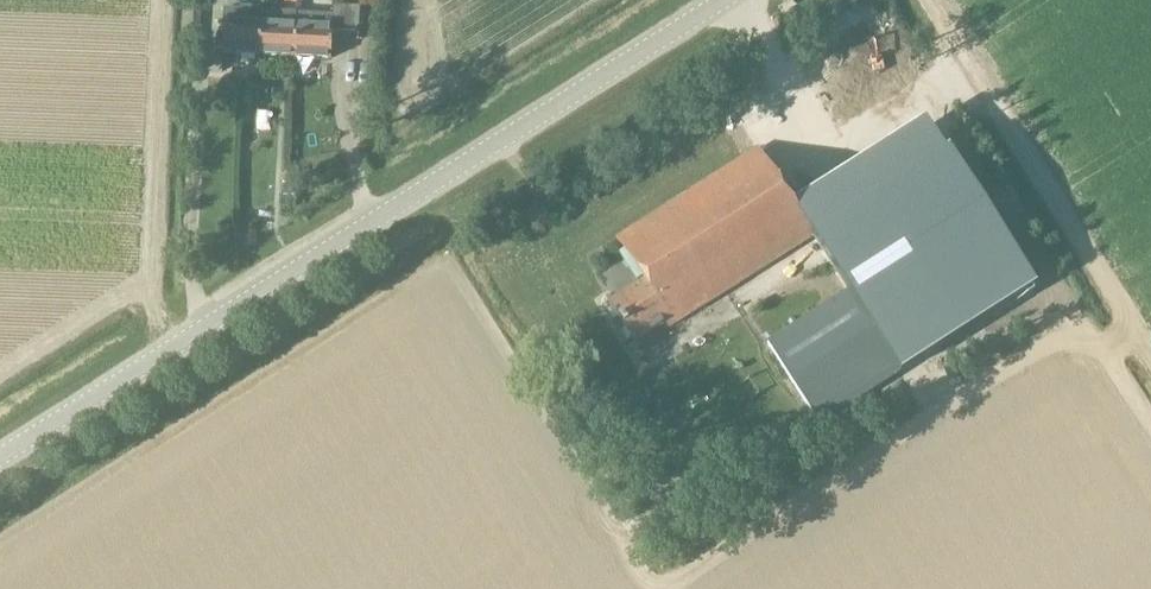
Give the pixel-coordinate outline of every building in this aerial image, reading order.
[(297,0),(284,0),(284,10),(297,11),(297,0)] [(296,27),(294,57),(326,59),(328,31),(354,32),(356,7),(328,5),(327,14),(296,12),(296,27)] [(224,23),(222,53),(258,55),(260,25),(261,7),(238,6),(238,9),(225,8),(224,23)] [(294,57),(296,27),(260,25),(258,55),(294,57)] [(894,91),(848,121),(884,177),(930,147),(894,91)] [(668,328),(812,236),(757,150),(617,239),(644,282),(610,304),(634,343),(665,323),(668,328)] [(900,372),(1033,287),(981,206),(848,292),(900,372)] [(605,285),(615,300),(641,282),(631,267),(605,285)] [(768,343),(819,424),(900,372),(848,292),(768,343)]
